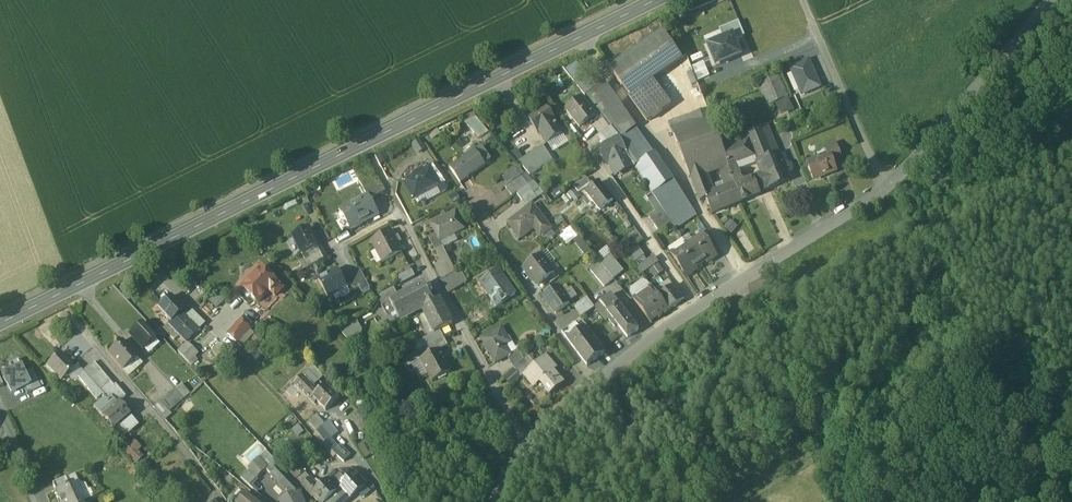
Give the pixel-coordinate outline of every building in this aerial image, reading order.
[(744,37),(738,22),(720,29),(724,39),(733,35),(735,40),(744,37)] [(707,41),(719,36),(717,30),(705,35),(707,41)] [(663,32),(610,70),(629,97),(652,80),(682,59),(663,32)] [(707,46),(716,66),(741,56),(735,40),(733,35),(724,39),(707,46)] [(809,61),(790,69),(802,96),(820,88),(809,61)] [(703,63),(692,68),(698,82),(710,77),(703,63)] [(789,98),(778,72),(757,81),(768,107),(789,98)] [(652,80),(629,97),(647,123),(671,106),(652,80)] [(637,128),(605,82),(585,96),(618,137),(620,140),(636,129),(637,128)] [(582,99),(566,111),(580,128),(595,116),(582,99)] [(547,108),(529,120),(537,133),(539,132),(548,145),(562,135),(554,123),(556,122),(547,108)] [(707,110),(669,123),(671,130),(710,116),(707,110)] [(710,116),(671,130),(684,161),(706,154),(722,148),(720,143),(710,116)] [(603,120),(593,127),(601,138),(611,130),(603,120)] [(768,125),(746,135),(755,156),(757,163),(779,154),(768,125)] [(636,129),(620,140),(627,155),(626,155),(635,168),(654,155),(636,129)] [(746,134),(720,143),(722,148),(728,165),(734,163),(755,156),(746,135),(746,134)] [(618,137),(604,144),(598,149),(606,166),(609,164),(615,175),(632,166),(626,155),(627,155),(620,140),(618,137)] [(425,150),(419,141),(412,146),(418,155),(425,150)] [(835,145),(826,149),(828,156),(829,156),(832,162),(840,159),(835,145)] [(543,147),(529,156),(539,171),(553,162),(543,147)] [(722,148),(706,154),(712,170),(720,168),(728,165),(722,148)] [(515,161),(521,157),(515,149),(510,153),(515,161)] [(475,151),(466,157),(467,159),(450,170),(460,184),(468,178),(467,177),(485,165),(475,151)] [(654,155),(635,168),(647,187),(653,196),(674,182),(655,154),(654,155)] [(706,154),(684,161),(690,178),(704,173),(712,170),(706,154)] [(779,154),(757,163),(763,176),(763,177),(768,190),(769,190),(780,185),(790,181),(788,174),(789,173),(790,172),(791,170),(791,169),(790,166),(787,165),(784,166),(779,154)] [(828,156),(807,165),(814,181),(836,172),(832,162),(829,156),(828,156)] [(743,184),(734,163),(728,165),(736,187),(743,184)] [(728,165),(720,168),(725,184),(727,190),(727,191),(735,188),(736,187),(728,165)] [(436,166),(430,170),(436,181),(444,177),(436,166)] [(430,170),(404,184),(414,202),(440,187),(448,188),(449,184),(444,177),(436,181),(430,170)] [(704,173),(690,178),(700,203),(707,200),(713,197),(712,193),(707,180),(707,181),(704,173)] [(521,177),(505,188),(511,197),(516,194),(527,186),(521,177)] [(763,177),(754,180),(760,194),(768,190),(763,177)] [(379,179),(362,189),(367,198),(368,197),(370,201),(386,193),(379,179)] [(587,179),(574,188),(578,193),(590,184),(587,179)] [(736,187),(735,188),(741,203),(742,204),(761,196),(760,194),(754,180),(743,184),(736,187)] [(527,186),(516,194),(526,208),(544,194),(534,182),(527,186)] [(674,182),(653,196),(669,221),(690,207),(674,182)] [(599,183),(586,193),(600,212),(613,202),(599,183)] [(727,190),(715,195),(716,195),(713,197),(707,200),(713,215),(722,211),(741,203),(735,188),(727,191),(727,190)] [(574,189),(567,194),(572,202),(579,197),(574,189)] [(367,198),(341,212),(351,231),(378,216),(370,201),(368,197),(367,198)] [(532,207),(509,225),(520,240),(537,228),(543,236),(550,231),(532,207)] [(690,207),(669,221),(671,223),(676,230),(697,216),(690,207)] [(669,221),(661,209),(649,218),(659,232),(671,223),(669,221)] [(455,213),(430,225),(435,236),(439,243),(464,231),(455,213)] [(565,245),(576,236),(569,228),(558,237),(565,245)] [(309,231),(293,238),(302,256),(321,247),(322,246),(319,240),(315,242),(309,231)] [(716,243),(707,231),(702,235),(710,247),(716,243)] [(403,254),(391,232),(371,242),(383,264),(403,254)] [(702,235),(686,246),(688,248),(700,266),(706,262),(707,264),(717,258),(710,247),(702,235)] [(435,236),(429,239),(435,252),(442,248),(439,243),(435,236)] [(634,245),(624,254),(633,263),(642,255),(634,245)] [(321,247),(302,256),(305,263),(324,253),(321,247)] [(688,248),(674,258),(687,278),(696,272),(695,270),(700,266),(688,248)] [(324,253),(305,263),(306,264),(308,269),(327,259),(324,253)] [(609,255),(600,262),(612,277),(621,269),(609,255)] [(541,256),(524,269),(538,286),(555,273),(541,256)] [(644,257),(634,264),(638,269),(648,262),(644,257)] [(612,277),(600,262),(590,270),(604,288),(614,280),(612,277)] [(283,290),(263,269),(243,288),(259,304),(270,292),(275,298),(283,290)] [(498,271),(480,283),(497,308),(515,295),(498,271)] [(337,272),(319,282),(328,299),(339,293),(346,289),(337,272)] [(412,272),(398,278),(402,285),(415,278),(412,272)] [(370,290),(361,273),(343,283),(347,289),(352,287),(354,292),(360,289),(362,294),(370,290)] [(458,274),(454,277),(459,287),(464,284),(458,274)] [(453,276),(441,282),(448,294),(459,287),(454,277),(453,276)] [(398,299),(383,307),(392,325),(421,310),(434,303),(424,285),(398,299)] [(650,286),(633,298),(651,322),(668,311),(658,297),(650,286)] [(674,286),(658,297),(668,311),(684,299),(674,286)] [(559,288),(544,298),(556,314),(570,304),(559,288)] [(350,296),(346,289),(339,293),(343,300),(350,296)] [(393,289),(381,296),(380,301),(383,307),(398,299),(393,289)] [(639,331),(611,295),(600,304),(617,325),(628,339),(639,331)] [(580,317),(593,308),(585,297),(572,306),(580,317)] [(171,298),(158,309),(170,322),(182,311),(171,298)] [(440,300),(434,303),(421,310),(434,335),(440,332),(453,325),(440,300)] [(600,304),(600,303),(594,307),(606,322),(608,320),(614,327),(617,325),(600,304)] [(187,316),(182,311),(170,322),(174,327),(171,329),(178,337),(185,344),(204,325),(191,312),(187,316)] [(309,320),(298,331),(302,336),(307,341),(307,340),(318,330),(309,320)] [(568,320),(558,328),(562,333),(572,325),(568,320)] [(241,321),(227,335),(237,344),(250,331),(241,321)] [(170,322),(163,329),(166,333),(173,341),(178,337),(171,329),(174,327),(170,322)] [(354,323),(343,329),(346,335),(358,329),(354,323)] [(156,340),(142,324),(128,337),(142,352),(156,340)] [(572,325),(562,333),(568,341),(580,331),(574,324),(572,325)] [(163,329),(158,334),(161,338),(166,333),(163,329)] [(590,337),(584,329),(580,331),(568,341),(587,367),(603,355),(596,346),(600,344),(593,335),(590,337)] [(501,330),(482,340),(496,365),(508,358),(510,357),(502,342),(507,340),(501,330)] [(298,331),(292,337),(297,342),(302,336),(298,331)] [(440,332),(434,335),(428,338),(431,345),(444,339),(440,332)] [(307,341),(302,336),(297,342),(313,356),(317,350),(307,340),(307,341)] [(428,338),(419,342),(423,350),(431,345),(428,338)] [(444,339),(431,345),(435,353),(440,351),(448,347),(444,339)] [(156,340),(142,352),(148,358),(161,346),(156,340)] [(129,353),(120,343),(108,354),(123,371),(136,359),(130,352),(129,353)] [(431,345),(423,350),(427,357),(435,353),(431,345)] [(189,352),(183,347),(177,353),(183,358),(189,352)] [(197,355),(192,350),(189,352),(183,358),(188,364),(197,355)] [(317,350),(313,356),(315,359),(321,353),(317,350)] [(423,350),(410,356),(414,364),(421,360),(427,357),(423,350)] [(427,357),(421,360),(433,382),(451,373),(440,351),(435,353),(427,357)] [(510,357),(508,358),(514,369),(524,361),(518,352),(510,357)] [(59,355),(47,366),(61,382),(73,370),(59,355)] [(410,356),(405,359),(409,367),(414,364),(410,356)] [(530,369),(522,376),(523,377),(533,389),(541,382),(545,387),(543,389),(550,397),(565,384),(553,371),(556,368),(546,356),(530,369)] [(136,359),(123,371),(128,377),(142,366),(136,359)] [(12,371),(2,376),(10,393),(24,386),(29,384),(24,374),(18,361),(9,366),(12,371)] [(524,361),(514,369),(521,378),(523,377),(522,376),(530,369),(524,361)] [(314,366),(309,370),(315,376),(319,381),(324,376),(314,366)] [(99,378),(89,367),(83,372),(90,381),(93,384),(99,378)] [(309,370),(295,384),(315,405),(318,402),(314,398),(319,394),(311,386),(314,382),(312,380),(315,376),(309,370)] [(28,396),(40,390),(31,371),(24,374),(29,384),(24,386),(28,396)] [(90,381),(83,372),(77,377),(85,386),(90,381)] [(93,384),(90,381),(85,386),(84,386),(96,400),(102,395),(101,394),(93,384)] [(125,398),(113,384),(101,394),(102,395),(104,397),(103,397),(104,398),(108,395),(116,404),(118,403),(119,403),(125,398)] [(319,394),(314,398),(318,402),(327,410),(339,398),(327,385),(319,394)] [(181,386),(171,394),(179,404),(189,395),(181,386)] [(171,394),(160,404),(168,414),(179,404),(171,394)] [(104,398),(93,407),(113,430),(115,428),(130,416),(119,403),(118,403),(116,404),(108,395),(104,398)] [(369,425),(358,412),(354,416),(359,421),(356,423),(362,431),(369,425)] [(325,423),(317,415),(309,422),(317,431),(325,423)] [(130,416),(115,428),(123,437),(137,425),(130,416)] [(329,421),(314,435),(333,458),(336,455),(344,462),(351,456),(340,446),(339,447),(332,439),(339,433),(329,421)] [(136,452),(140,449),(133,442),(129,446),(136,452)] [(136,452),(129,446),(126,449),(128,452),(126,453),(136,464),(142,458),(136,452)] [(299,466),(291,474),(296,480),(305,472),(299,466)] [(302,491),(280,467),(271,474),(287,492),(282,494),(284,500),(299,492),(299,493),(302,491)] [(352,476),(346,469),(333,480),(339,486),(340,489),(341,489),(350,499),(350,500),(367,486),(355,472),(352,476)] [(257,479),(249,471),(241,479),(248,486),(257,479)] [(305,472),(296,480),(302,486),(310,479),(305,472)] [(310,479),(302,486),(302,487),(303,486),(313,497),(314,496),(313,495),(320,489),(311,478),(310,479)] [(65,479),(53,484),(56,491),(68,485),(65,479)] [(257,479),(248,486),(254,491),(261,484),(257,479)] [(320,489),(313,495),(314,496),(319,501),(327,501),(340,490),(330,479),(320,489)] [(55,491),(60,501),(77,501),(81,500),(73,483),(68,485),(56,491),(55,491)] [(261,484),(254,491),(261,498),(268,501),(271,501),(274,498),(261,484)] [(341,489),(340,489),(340,490),(327,501),(347,501),(350,499),(341,489)] [(238,491),(235,495),(234,497),(233,499),(233,501),(234,501),(238,501),(244,495),(238,491)] [(299,492),(284,500),(281,501),(304,501),(299,493),(299,492)] [(251,493),(247,498),(253,501),(263,501),(251,493)]
